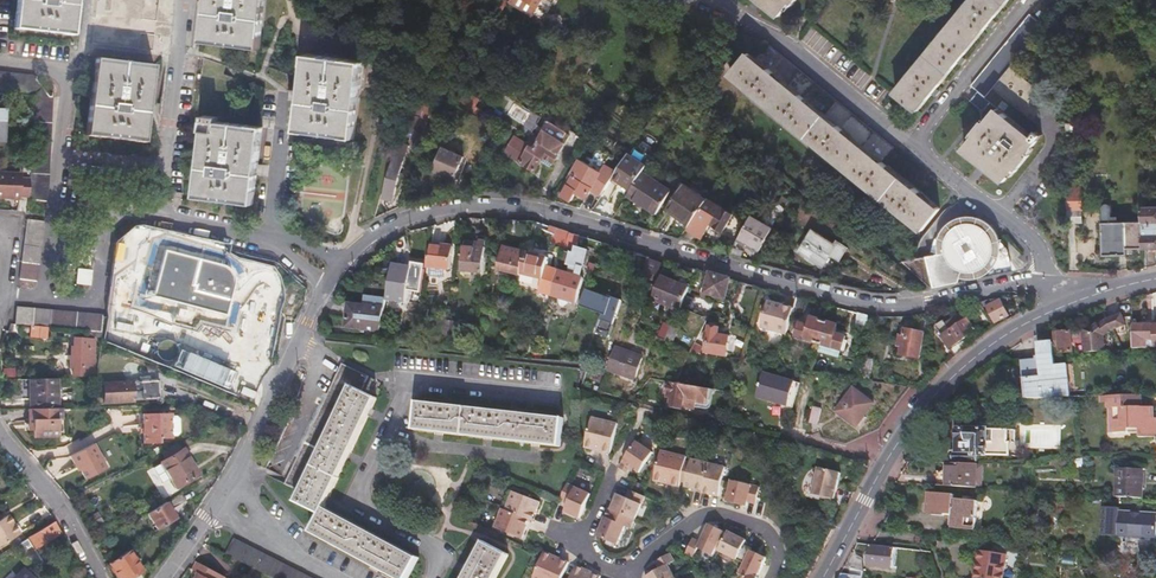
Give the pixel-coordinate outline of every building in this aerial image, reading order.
[(7,32),(67,39),(72,0),(10,0),(7,32)] [(197,46),(255,53),(262,0),(202,0),(197,46)] [(503,0),(499,0),(493,8),(498,12),(506,2),(503,0)] [(531,18),(542,1),(542,0),(507,0),(506,2),(531,18)] [(780,16),(793,0),(759,0),(780,16)] [(894,93),(917,113),(1011,0),(973,0),(894,93)] [(1031,17),(971,85),(978,92),(969,102),(982,113),(991,103),(998,110),(965,149),(1004,183),(1042,138),(1037,134),(1032,139),(1023,131),(1049,100),(1012,68),(1045,29),(1031,17)] [(732,59),(723,70),(920,232),(939,209),(882,162),(894,147),(769,45),(757,59),(750,53),(739,66),(732,59)] [(351,144),(361,64),(301,57),(291,136),(351,144)] [(140,147),(150,66),(89,59),(80,140),(140,147)] [(35,90),(36,72),(0,71),(0,88),(35,90)] [(505,92),(501,93),(545,117),(546,115),(505,92)] [(501,93),(494,94),(490,101),(494,114),(535,136),(539,128),(542,123),(545,117),(501,93)] [(194,103),(183,188),(245,197),(254,115),(209,109),(209,104),(194,103)] [(447,107),(436,103),(432,117),(442,121),(447,107)] [(411,116),(405,132),(419,136),(424,119),(411,116)] [(536,146),(535,148),(539,150),(554,124),(555,121),(551,119),(547,126),(544,132),(536,146)] [(555,121),(554,124),(574,134),(575,131),(555,121)] [(1079,123),(1067,122),(1067,132),(1079,132),(1079,123)] [(539,128),(544,132),(547,126),(542,123),(539,128)] [(536,146),(517,134),(506,153),(525,165),(527,163),(541,170),(545,162),(549,155),(559,161),(574,134),(554,124),(539,150),(535,148),(536,146)] [(399,147),(384,194),(396,198),(410,156),(403,154),(405,149),(399,147)] [(440,163),(438,170),(458,178),(468,157),(447,148),(443,156),(437,154),(435,161),(440,163)] [(650,164),(633,152),(617,176),(634,187),(646,171),(650,164)] [(549,155),(545,162),(556,167),(559,161),(549,155)] [(578,163),(560,194),(573,201),(578,193),(589,199),(594,191),(603,197),(614,179),(616,177),(606,172),(602,178),(578,163)] [(632,191),(630,194),(657,212),(673,189),(646,171),(634,187),(632,191)] [(49,176),(34,175),(33,198),(48,199),(49,176)] [(8,202),(18,203),(18,200),(27,200),(28,183),(19,182),(19,177),(0,176),(0,201),(8,202)] [(617,176),(616,177),(614,179),(632,191),(634,187),(617,176)] [(710,199),(686,183),(669,208),(692,224),(710,199)] [(1068,184),(1068,210),(1084,210),(1084,184),(1068,184)] [(692,224),(690,228),(703,238),(713,224),(725,232),(735,216),(710,199),(692,224)] [(1129,248),(1145,247),(1145,220),(1121,221),(1120,215),(1113,215),(1113,204),(1112,203),(1111,201),(1109,201),(1107,201),(1106,202),(1105,203),(1105,204),(1105,221),(1104,221),(1104,231),(1102,232),(1102,240),(1105,240),(1105,253),(1129,252),(1129,248)] [(1146,268),(1155,266),(1155,206),(1144,206),(1145,220),(1145,247),(1146,268)] [(1084,210),(1068,210),(1068,223),(1084,223),(1084,210)] [(942,256),(923,258),(930,288),(958,282),(960,278),(964,279),(967,280),(972,280),(978,279),(983,277),(989,273),(993,270),(998,262),(1000,258),(1001,252),(1001,248),(1001,244),(1000,239),(999,235),(996,230),(992,225),(988,221),(984,219),(978,217),(974,216),(970,216),(966,216),(962,216),(958,217),(954,219),(950,221),(947,224),(945,227),(947,231),(944,236),(942,239),(941,242),(941,249),(942,256)] [(752,217),(737,241),(745,246),(747,242),(761,250),(774,229),(752,217)] [(482,219),(474,218),(471,234),(480,235),(482,219)] [(20,279),(38,281),(45,222),(27,219),(20,279)] [(570,232),(556,228),(551,241),(566,246),(570,232)] [(812,229),(797,249),(820,266),(829,253),(836,257),(843,247),(834,241),(833,244),(812,229)] [(570,232),(566,246),(564,250),(577,254),(582,237),(570,232)] [(399,240),(399,242),(392,276),(388,294),(408,297),(413,268),(402,266),(407,242),(406,236),(399,240)] [(481,244),(466,242),(461,271),(483,274),(487,249),(480,248),(481,244)] [(433,243),(428,265),(449,269),(454,247),(433,243)] [(501,271),(522,276),(522,274),(528,252),(507,247),(501,271)] [(225,265),(166,250),(154,295),(226,313),(234,283),(232,272),(225,265)] [(552,259),(528,252),(522,274),(546,281),(552,259)] [(235,254),(234,310),(275,310),(275,303),(279,303),(279,285),(293,285),(293,268),(263,268),(263,254),(235,254)] [(682,266),(668,263),(651,301),(679,314),(684,305),(688,296),(689,295),(682,292),(684,288),(674,282),(682,266)] [(660,269),(651,265),(643,281),(652,285),(660,269)] [(78,267),(77,282),(91,284),(92,269),(78,267)] [(558,270),(551,294),(578,302),(585,278),(558,270)] [(374,302),(386,304),(388,294),(392,276),(380,274),(374,302)] [(731,280),(711,274),(705,293),(726,299),(731,280)] [(599,329),(613,333),(623,298),(587,288),(582,306),(604,312),(599,329)] [(688,296),(684,305),(690,308),(695,299),(688,296)] [(809,300),(797,297),(794,309),(793,313),(802,315),(805,313),(809,300)] [(759,327),(786,335),(793,313),(794,309),(782,306),(783,302),(767,298),(759,327)] [(998,301),(996,298),(995,298),(981,302),(984,307),(988,306),(998,301)] [(1002,298),(998,301),(988,306),(997,323),(1010,316),(1002,298)] [(980,314),(986,310),(984,307),(981,302),(974,303),(980,314)] [(367,305),(347,303),(345,328),(364,330),(380,332),(385,308),(367,305)] [(855,330),(866,332),(869,316),(859,313),(855,330)] [(1084,333),(1053,335),(1055,351),(1060,350),(1060,354),(1073,353),(1073,343),(1076,343),(1086,342),(1086,355),(1106,353),(1105,337),(1114,330),(1126,325),(1122,313),(1107,320),(1100,324),(1098,323),(1087,333),(1084,331),(1084,333)] [(943,321),(935,327),(952,349),(977,330),(964,314),(947,326),(943,321)] [(795,337),(819,344),(825,322),(812,318),(809,327),(799,324),(795,337)] [(917,331),(924,333),(927,333),(930,321),(920,319),(917,331)] [(451,320),(444,320),(441,337),(448,338),(449,331),(451,320)] [(459,321),(451,320),(449,331),(458,332),(459,321)] [(825,322),(819,344),(816,353),(838,360),(840,351),(842,352),(845,342),(842,342),(844,338),(835,335),(838,326),(825,322)] [(672,325),(663,340),(670,343),(678,328),(672,325)] [(1133,326),(1134,350),(1149,348),(1147,338),(1152,338),(1153,348),(1155,348),(1155,326),(1137,328),(1136,326),(1133,326)] [(33,335),(34,327),(26,327),(25,333),(25,334),(33,335)] [(721,328),(711,327),(707,352),(727,355),(731,335),(720,334),(721,328)] [(919,357),(924,333),(917,331),(905,329),(903,338),(899,338),(898,346),(902,347),(900,354),(919,357)] [(99,340),(85,339),(85,342),(85,347),(69,347),(69,355),(66,355),(66,368),(70,368),(70,376),(91,377),(93,349),(97,349),(98,343),(99,340)] [(613,345),(604,367),(632,378),(641,356),(613,345)] [(694,346),(691,353),(702,355),(703,347),(694,346)] [(1023,369),(1026,398),(1028,397),(1068,396),(1065,364),(1055,365),(1053,346),(1049,346),(1049,350),(1034,351),(1035,364),(1031,364),(1031,368),(1023,369)] [(172,368),(228,391),(237,371),(181,347),(172,368)] [(858,380),(869,382),(872,361),(862,359),(858,380)] [(364,378),(338,365),(315,411),(332,419),(347,387),(357,392),(364,378)] [(788,407),(795,383),(763,372),(755,397),(788,407)] [(52,407),(52,379),(24,379),(25,407),(52,407)] [(152,381),(98,382),(98,399),(152,398),(152,381)] [(678,384),(671,382),(671,385),(669,384),(667,392),(671,393),(671,396),(673,396),(671,405),(682,408),(684,400),(706,404),(710,390),(678,384)] [(800,384),(795,383),(788,407),(793,408),(800,384)] [(374,399),(357,392),(347,387),(332,419),(326,432),(353,444),(374,399)] [(873,403),(853,388),(835,410),(855,426),(873,403)] [(66,391),(56,391),(56,402),(66,402),(66,391)] [(1141,406),(1141,394),(1114,395),(1101,395),(1101,402),(1101,407),(1103,407),(1108,407),(1108,432),(1134,432),(1134,437),(1148,437),(1148,417),(1148,412),(1141,411),(1141,406)] [(462,408),(413,402),(409,432),(459,439),(462,408)] [(813,406),(809,422),(819,424),(823,409),(813,406)] [(1153,406),(1141,406),(1141,411),(1148,412),(1148,417),(1153,417),(1153,406)] [(56,407),(52,407),(25,407),(24,407),(24,429),(28,430),(28,436),(52,436),(52,416),(56,416),(56,407)] [(511,413),(462,408),(459,439),(508,444),(511,413)] [(332,419),(315,411),(281,484),(296,492),(307,470),(326,432),(332,419)] [(171,415),(171,413),(141,413),(142,443),(159,443),(159,439),(172,438),(171,436),(171,415)] [(558,418),(511,413),(508,444),(555,449),(558,418)] [(180,432),(179,418),(176,415),(171,415),(171,436),(176,436),(180,432)] [(617,423),(591,417),(584,447),(610,453),(617,423)] [(986,430),(955,430),(955,448),(952,448),(952,456),(977,457),(977,455),(1013,455),(1014,430),(993,430),(993,425),(986,425),(986,430)] [(335,482),(353,444),(326,432),(307,470),(335,482)] [(640,473),(653,452),(636,441),(619,467),(627,472),(630,466),(640,473)] [(88,443),(64,455),(70,465),(72,463),(73,465),(75,469),(80,478),(101,467),(88,443)] [(200,475),(183,447),(180,448),(177,443),(160,452),(164,458),(158,462),(159,463),(168,478),(175,490),(200,475)] [(151,455),(160,450),(157,446),(149,451),(151,455)] [(704,492),(721,496),(727,466),(692,458),(691,461),(687,460),(688,456),(661,449),(654,480),(681,486),(683,478),(687,479),(686,486),(697,488),(704,490),(704,492)] [(978,463),(948,462),(947,486),(977,488),(977,485),(978,463)] [(168,478),(159,463),(152,468),(161,483),(168,478)] [(841,471),(820,466),(814,493),(835,498),(841,471)] [(1142,497),(1143,468),(1118,467),(1117,467),(1115,496),(1142,497)] [(320,512),(335,482),(307,470),(296,492),(289,506),(317,519),(320,512)] [(762,486),(734,480),(728,501),(749,506),(750,501),(758,503),(762,486)] [(589,496),(566,485),(559,500),(567,504),(563,513),(577,520),(589,496)] [(627,497),(618,494),(611,509),(610,508),(598,536),(617,545),(626,526),(632,528),(646,496),(630,489),(627,497)] [(540,502),(512,491),(505,510),(501,509),(494,528),(522,539),(529,520),(532,521),(540,502)] [(935,504),(934,514),(950,515),(954,516),(953,518),(952,522),(953,524),(953,526),(977,528),(980,502),(955,499),(955,495),(930,492),(929,504),(935,504)] [(173,518),(163,502),(146,512),(156,528),(173,518)] [(1107,504),(1106,532),(1155,534),(1155,511),(1123,509),(1123,505),(1107,504)] [(92,519),(100,515),(98,511),(90,515),(92,519)] [(320,512),(317,519),(307,537),(354,562),(367,538),(320,512)] [(18,533),(7,514),(0,518),(0,544),(18,533)] [(104,523),(100,515),(92,519),(97,527),(104,523)] [(56,531),(49,521),(13,543),(22,552),(56,531)] [(696,556),(701,546),(715,554),(719,547),(722,549),(721,550),(748,563),(742,574),(748,576),(747,577),(761,577),(760,577),(769,557),(754,550),(755,548),(747,544),(749,540),(730,531),(728,535),(725,534),(726,531),(711,523),(702,542),(694,538),(688,552),(696,556)] [(367,538),(354,562),(383,577),(407,577),(414,563),(367,538)] [(461,577),(493,577),(507,552),(481,539),(461,577)] [(893,548),(870,544),(867,565),(890,569),(893,548)] [(981,547),(976,577),(1005,577),(1010,552),(981,547)] [(126,549),(106,562),(116,577),(124,577),(138,569),(126,549)] [(544,552),(533,577),(562,577),(569,563),(544,552)] [(670,565),(676,561),(672,553),(657,562),(661,569),(646,577),(677,577),(670,565)] [(577,566),(571,577),(601,577),(601,576),(577,566)] [(23,567),(12,577),(35,577),(23,567)]
